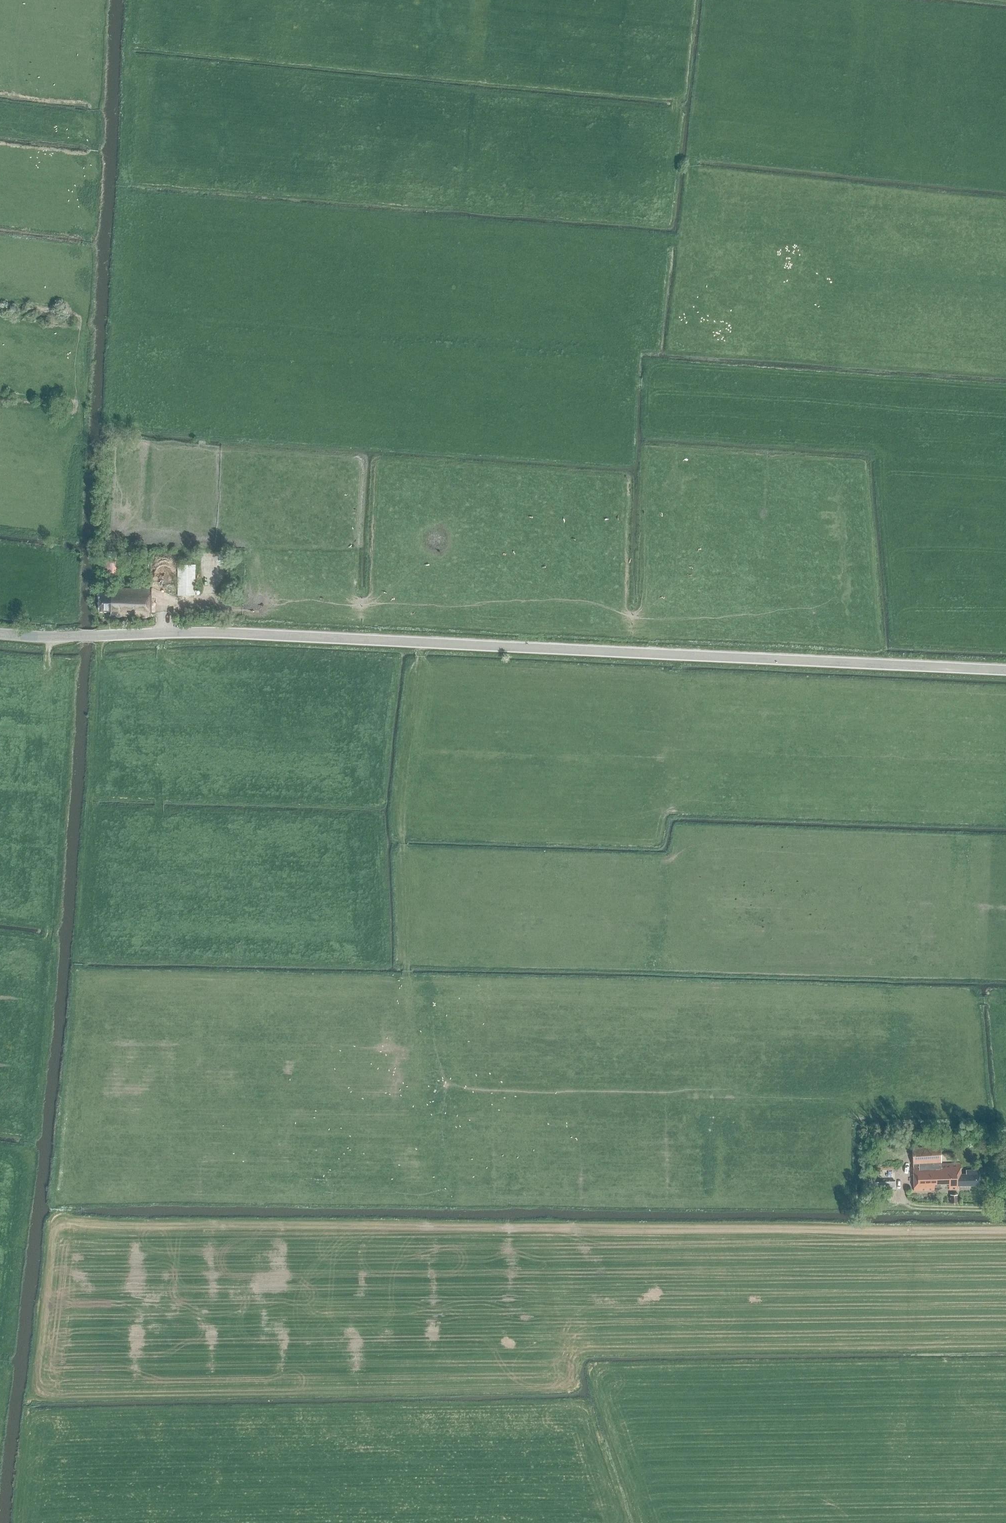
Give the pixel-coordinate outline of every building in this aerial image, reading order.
[(196,595),(196,564),(178,564),(179,595),(196,595)] [(108,582),(104,582),(104,589),(108,589),(108,593),(98,593),(98,611),(111,611),(110,617),(151,618),(151,588),(108,588),(108,582)] [(940,1162),(939,1144),(913,1146),(913,1148),(912,1148),(914,1192),(956,1190),(956,1185),(979,1184),(978,1169),(965,1170),(965,1173),(962,1173),(962,1161),(940,1162)] [(897,1180),(868,1179),(868,1188),(873,1188),(873,1194),(889,1194),(889,1187),(896,1187),(897,1180)]
